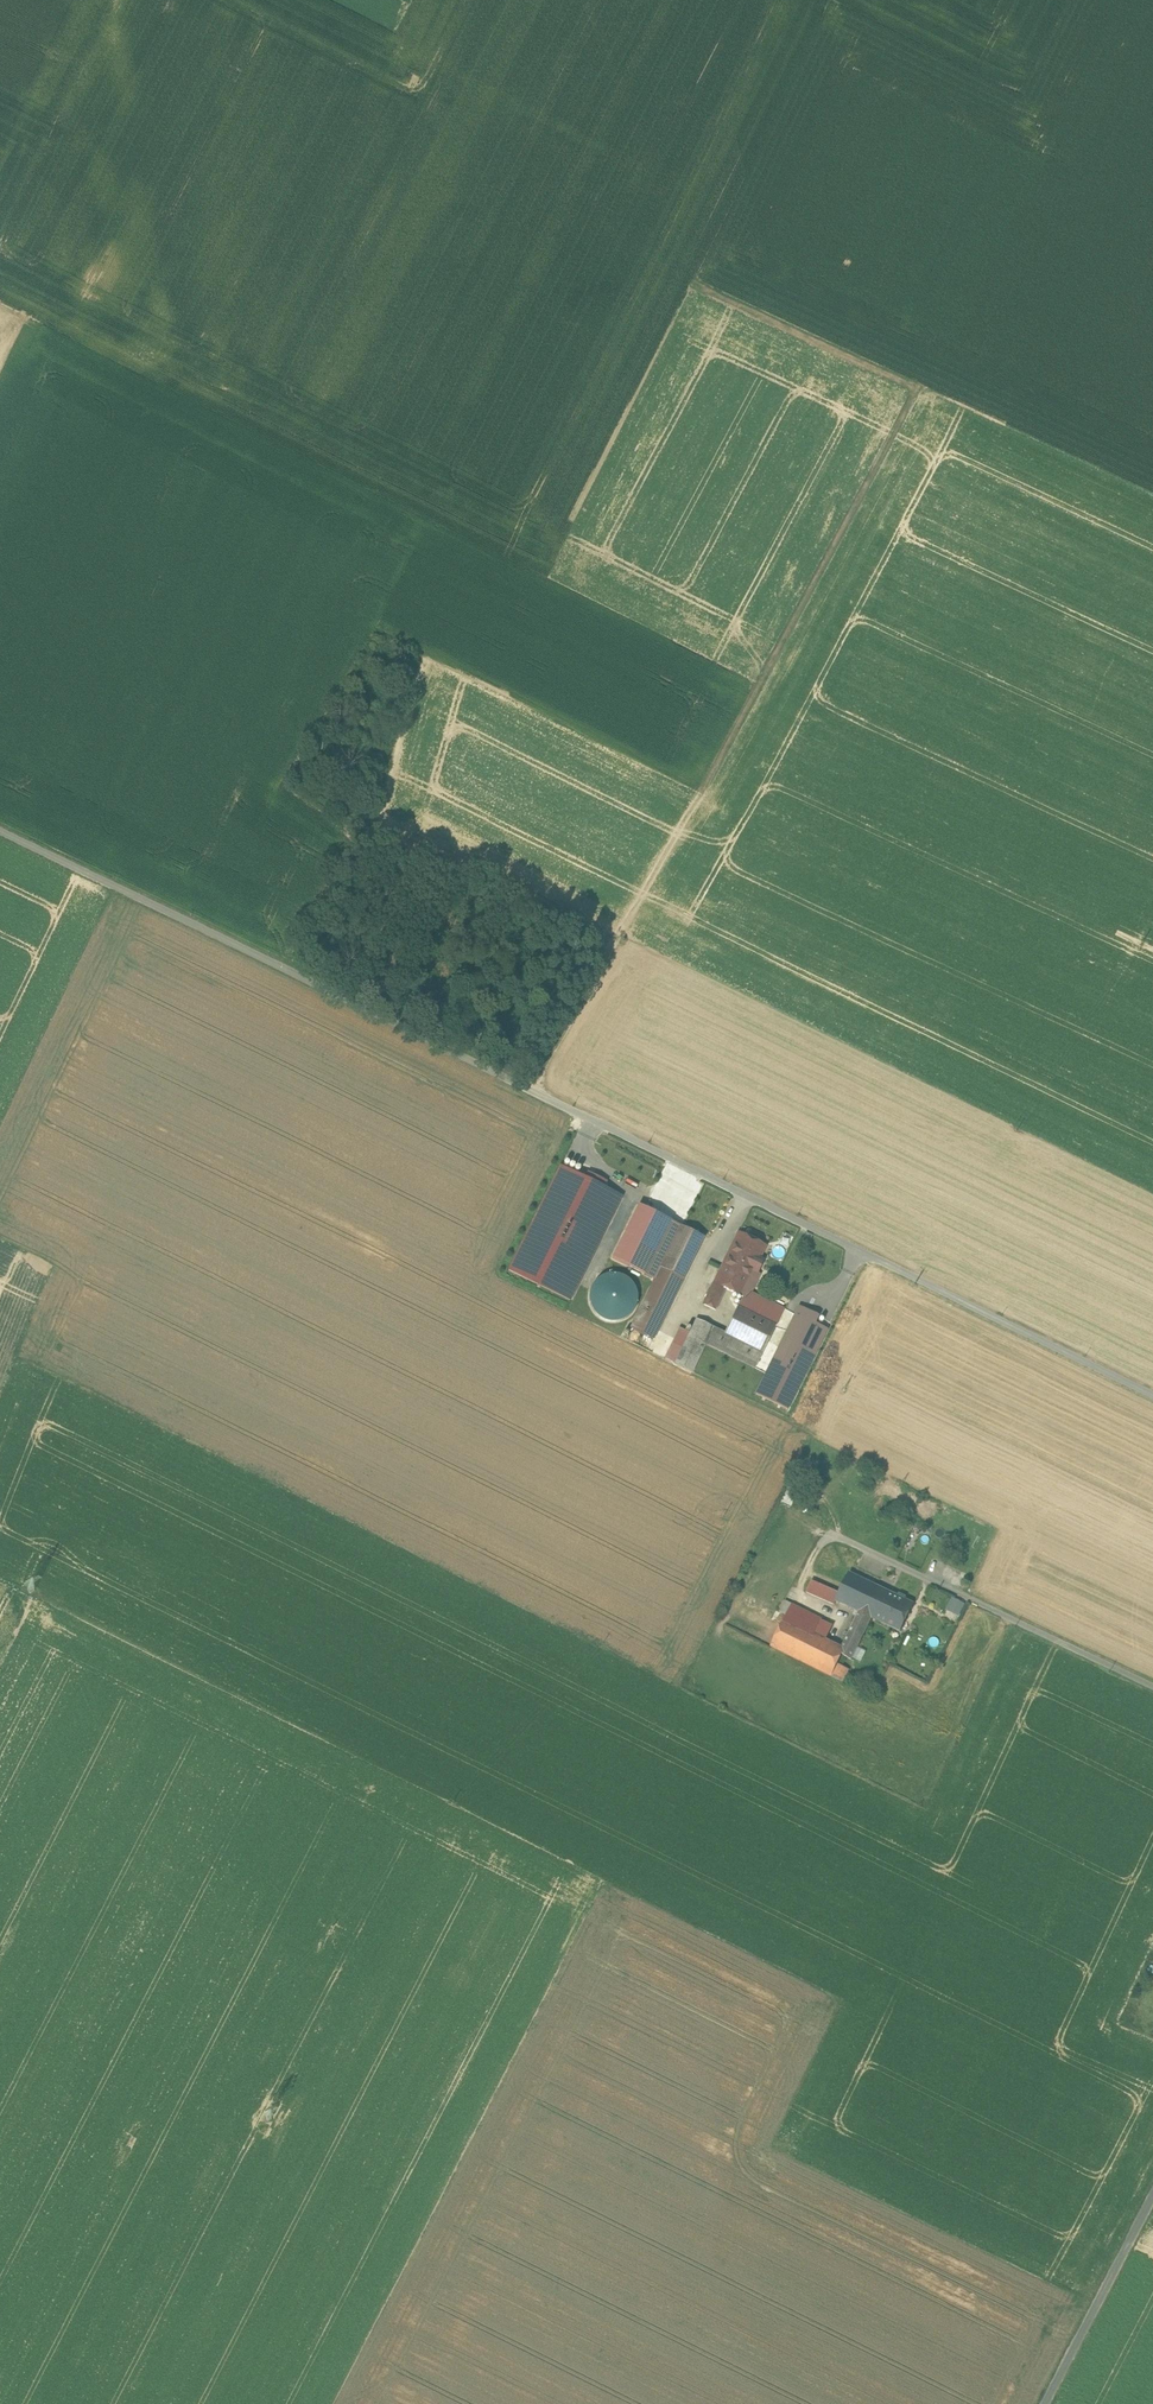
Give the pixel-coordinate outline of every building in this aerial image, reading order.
[(621,1196),(561,1166),(509,1269),(570,1299),(621,1196)] [(671,1220),(639,1204),(612,1258),(645,1274),(671,1220)] [(671,1220),(645,1274),(655,1279),(661,1268),(682,1226),(671,1220)] [(682,1226),(661,1268),(683,1279),(704,1237),(682,1226)] [(765,1246),(738,1233),(726,1258),(753,1271),(765,1246)] [(743,1297),(725,1332),(696,1318),(689,1333),(680,1328),(665,1359),(692,1372),(706,1343),(755,1368),(775,1327),(775,1328),(785,1308),(751,1292),(759,1276),(752,1273),(753,1271),(726,1258),(704,1304),(715,1310),(726,1289),(743,1297)] [(683,1279),(661,1268),(655,1279),(645,1301),(666,1312),(683,1279)] [(636,1306),(638,1297),(636,1288),(630,1280),(622,1275),(613,1273),(604,1275),(596,1280),(591,1288),(590,1297),(592,1307),(597,1314),(605,1319),(614,1321),(623,1319),(631,1314),(636,1306)] [(666,1312),(645,1301),(631,1328),(653,1339),(666,1312)] [(797,1410),(828,1327),(820,1324),(824,1315),(796,1304),(761,1396),(797,1410)] [(762,1362),(769,1365),(781,1342),(773,1339),(762,1362)] [(790,1486),(782,1502),(790,1507),(798,1491),(790,1486)] [(881,1587),(849,1572),(839,1594),(836,1600),(836,1601),(859,1612),(867,1616),(881,1587)] [(839,1594),(811,1582),(807,1592),(834,1604),(836,1601),(836,1600),(839,1594)] [(867,1616),(872,1618),(886,1625),(900,1631),(914,1603),(906,1599),(905,1596),(900,1594),(897,1595),(881,1587),(867,1616)] [(959,1615),(964,1603),(951,1597),(946,1609),(959,1615)] [(785,1600),(780,1612),(787,1615),(792,1604),(785,1600)] [(823,1619),(792,1604),(787,1615),(785,1619),(815,1634),(821,1621),(823,1619)] [(872,1618),(867,1616),(859,1612),(842,1647),(846,1649),(842,1655),(852,1659),(872,1618)] [(815,1634),(785,1619),(771,1646),(832,1676),(838,1664),(842,1655),(846,1649),(842,1647),(826,1639),(815,1634)] [(832,1626),(821,1621),(815,1634),(826,1639),(832,1626)] [(843,1635),(831,1629),(827,1638),(839,1643),(843,1635)] [(849,1669),(838,1664),(832,1676),(842,1682),(849,1669)]
